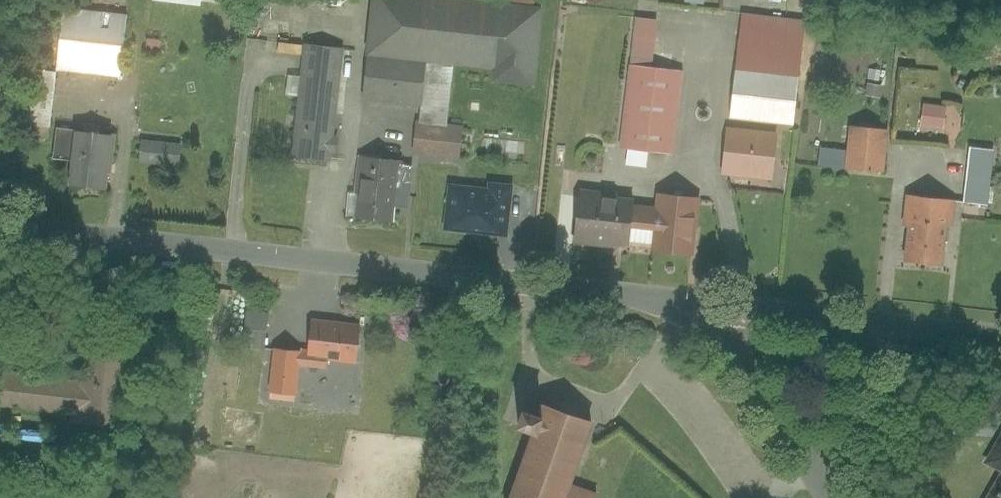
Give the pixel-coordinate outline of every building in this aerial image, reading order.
[(440,0),(372,0),(366,55),(426,61),(454,64),(493,68),(492,82),(532,86),(540,10),(440,0)] [(57,70),(123,74),(126,11),(61,7),(57,70)] [(807,20),(743,13),(730,118),(795,126),(807,20)] [(653,68),(658,19),(635,17),(629,65),(653,68)] [(279,41),(278,50),(300,53),(302,44),(279,41)] [(304,44),(292,156),(332,160),(344,49),(304,44)] [(421,106),(426,61),(366,55),(362,100),(421,106)] [(447,126),(454,64),(426,61),(421,106),(419,123),(447,126)] [(629,65),(620,148),(673,154),(683,71),(653,68),(629,65)] [(49,126),(58,71),(35,67),(26,122),(49,126)] [(882,71),(868,69),(865,96),(882,98),(883,86),(880,85),(882,71)] [(947,106),(923,103),(921,125),(945,128),(947,106)] [(419,123),(416,122),(412,154),(459,160),(463,128),(447,126),(419,123)] [(848,150),(846,168),(884,172),(889,130),(851,125),(848,150)] [(108,193),(114,134),(55,127),(51,160),(70,162),(67,188),(108,193)] [(779,133),(727,127),(722,174),(774,179),(779,133)] [(140,138),(140,162),(181,163),(182,139),(140,138)] [(848,150),(824,147),(821,165),(846,168),(848,150)] [(970,148),(964,202),(989,204),(994,151),(970,148)] [(400,163),(362,159),(356,217),(393,221),(395,206),(409,207),(413,168),(400,167),(400,163)] [(487,188),(449,184),(444,230),(507,237),(513,185),(488,182),(487,188)] [(634,205),(635,199),(578,193),(573,241),(629,247),(634,205)] [(700,199),(658,194),(657,207),(634,205),(629,247),(694,254),(700,199)] [(956,200),(908,195),(904,225),(909,225),(905,261),(944,265),(948,228),(952,229),(956,200)] [(247,316),(249,295),(227,294),(225,314),(247,316)] [(364,321),(306,317),(303,355),(361,359),(364,321)] [(298,351),(275,348),(269,393),(292,395),(298,351)] [(113,372),(82,369),(81,378),(78,408),(76,422),(107,425),(113,372)] [(81,378),(0,370),(0,400),(78,408),(81,378)] [(521,412),(512,438),(529,444),(512,497),(593,497),(593,496),(571,489),(591,423),(541,408),(538,418),(521,412)] [(988,497),(1000,497),(1000,476),(988,497)]
